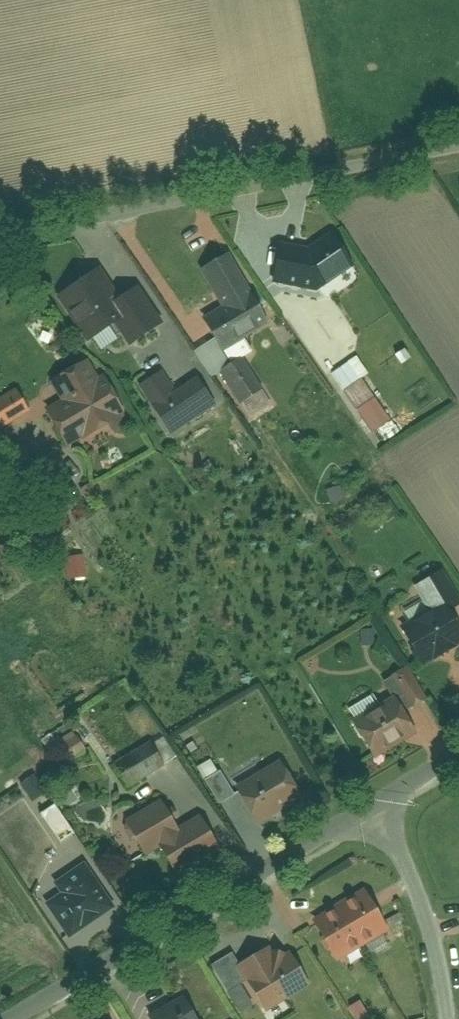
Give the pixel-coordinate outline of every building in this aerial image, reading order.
[(312,249),(284,246),(276,282),(322,290),(357,266),(335,235),(312,249)] [(233,253),(205,270),(226,305),(207,316),(227,351),(274,323),(233,253)] [(105,268),(61,297),(90,342),(135,313),(105,268)] [(331,373),(342,390),(367,374),(356,357),(331,373)] [(94,361),(56,383),(67,402),(51,412),(72,446),(131,411),(108,373),(103,376),(94,361)] [(166,370),(142,384),(175,434),(219,403),(200,376),(179,389),(166,370)] [(362,379),(343,391),(370,434),(390,421),(362,379)] [(29,411),(15,388),(0,397),(0,430),(29,411)] [(67,581),(86,577),(82,555),(63,558),(67,581)] [(435,613),(451,604),(455,610),(458,608),(458,589),(448,570),(419,585),(435,613)] [(407,627),(429,665),(458,648),(458,617),(455,610),(451,604),(435,613),(407,627)] [(387,682),(396,697),(400,695),(409,711),(431,698),(414,667),(387,682)] [(396,697),(356,719),(379,756),(421,731),(409,711),(400,695),(396,697)] [(78,730),(59,742),(71,761),(90,749),(78,730)] [(154,742),(118,763),(133,788),(168,765),(154,742)] [(233,776),(261,823),(313,796),(284,746),(233,776)] [(207,778),(221,770),(214,758),(201,766),(207,778)] [(221,770),(207,778),(223,802),(238,793),(223,769),(221,770)] [(26,786),(37,801),(50,793),(38,777),(26,786)] [(181,826),(165,798),(128,820),(151,857),(164,848),(180,875),(225,846),(203,813),(181,826)] [(59,804),(45,814),(64,843),(79,833),(59,804)] [(65,893),(50,902),(74,938),(121,907),(90,861),(57,881),(65,893)] [(370,888),(317,919),(341,960),(394,929),(370,888)] [(253,962),(254,962),(258,979),(264,1005),(311,994),(299,945),(284,949),(252,957),(253,962)] [(254,962),(253,962),(236,952),(215,965),(231,992),(241,986),(258,979),(254,962)] [(254,1007),(241,986),(231,992),(229,993),(242,1015),(254,1007)] [(148,1016),(150,1018),(199,1018),(185,994),(148,1016)]
